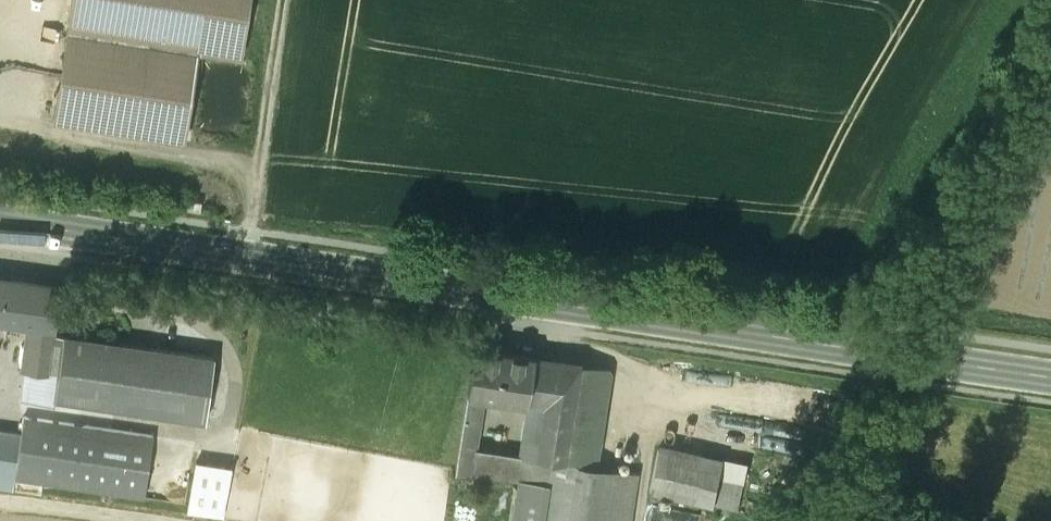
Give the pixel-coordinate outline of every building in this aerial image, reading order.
[(54,120),(184,139),(197,50),(240,56),(248,0),(72,0),(54,120)] [(57,286),(0,277),(0,322),(1,317),(31,320),(25,369),(46,372),(51,332),(57,286)] [(214,355),(51,332),(46,372),(43,401),(54,403),(55,399),(205,420),(214,355)] [(527,400),(534,356),(474,346),(467,390),(483,393),(523,399),(527,400)] [(534,356),(527,400),(543,402),(550,358),(534,356)] [(550,358),(543,402),(535,456),(550,458),(564,460),(579,362),(550,358)] [(608,367),(579,362),(564,460),(593,464),(608,367)] [(22,398),(43,401),(46,372),(25,369),(22,398)] [(455,469),(471,472),(475,447),(483,393),(467,390),(455,469)] [(543,402),(527,400),(523,399),(514,453),(535,456),(543,402)] [(153,434),(23,415),(22,428),(17,458),(15,477),(144,496),(153,434)] [(0,425),(0,487),(13,489),(15,458),(17,458),(22,428),(0,425)] [(520,479),(545,483),(550,458),(535,456),(514,453),(475,447),(471,472),(520,479)] [(721,462),(657,448),(648,491),(712,504),(719,475),(721,462)] [(234,464),(196,458),(187,508),(225,515),(234,464)] [(593,464),(564,460),(550,458),(545,483),(539,520),(605,520),(613,470),(593,467),(593,464)] [(605,520),(630,520),(638,473),(613,470),(605,520)] [(719,475),(712,504),(736,509),(742,480),(719,475)] [(545,483),(520,479),(516,489),(511,520),(539,520),(545,483)]
